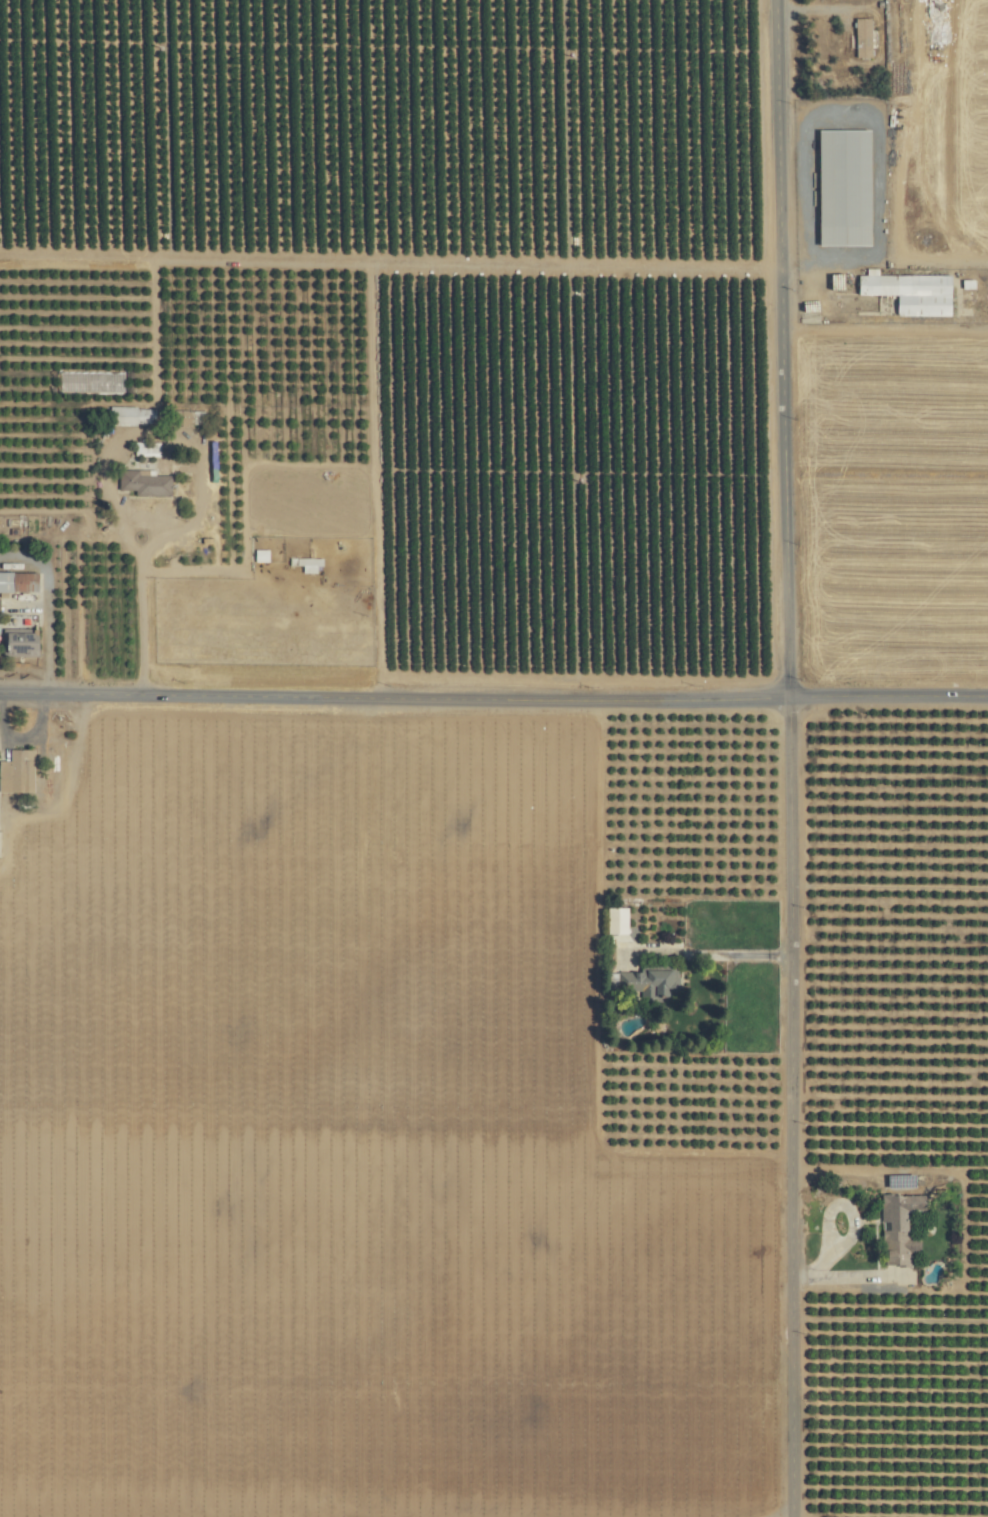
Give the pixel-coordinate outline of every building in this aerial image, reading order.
[(854,57),(870,57),(869,17),(853,18),(854,57)] [(868,129),(816,129),(817,245),(869,244),(868,129)] [(949,275),(856,274),(856,294),(895,295),(895,315),(949,316),(949,275)] [(108,424),(154,425),(154,408),(108,407),(108,424)] [(159,443),(135,442),(135,455),(158,456),(159,443)] [(153,470),(117,469),(117,489),(126,489),(126,496),(169,496),(169,475),(153,475),(153,470)] [(35,572),(0,572),(0,592),(35,592),(35,572)] [(35,653),(34,631),(4,631),(4,654),(35,653)] [(32,792),(32,749),(8,749),(8,761),(0,761),(0,773),(0,792),(32,792)] [(617,972),(617,993),(639,992),(639,1002),(656,1002),(655,993),(670,993),(670,969),(641,969),(641,971),(617,972)] [(923,1196),(880,1195),(879,1222),(885,1222),(884,1266),(909,1266),(909,1252),(918,1253),(919,1237),(906,1237),(906,1211),(923,1211),(923,1196)]
